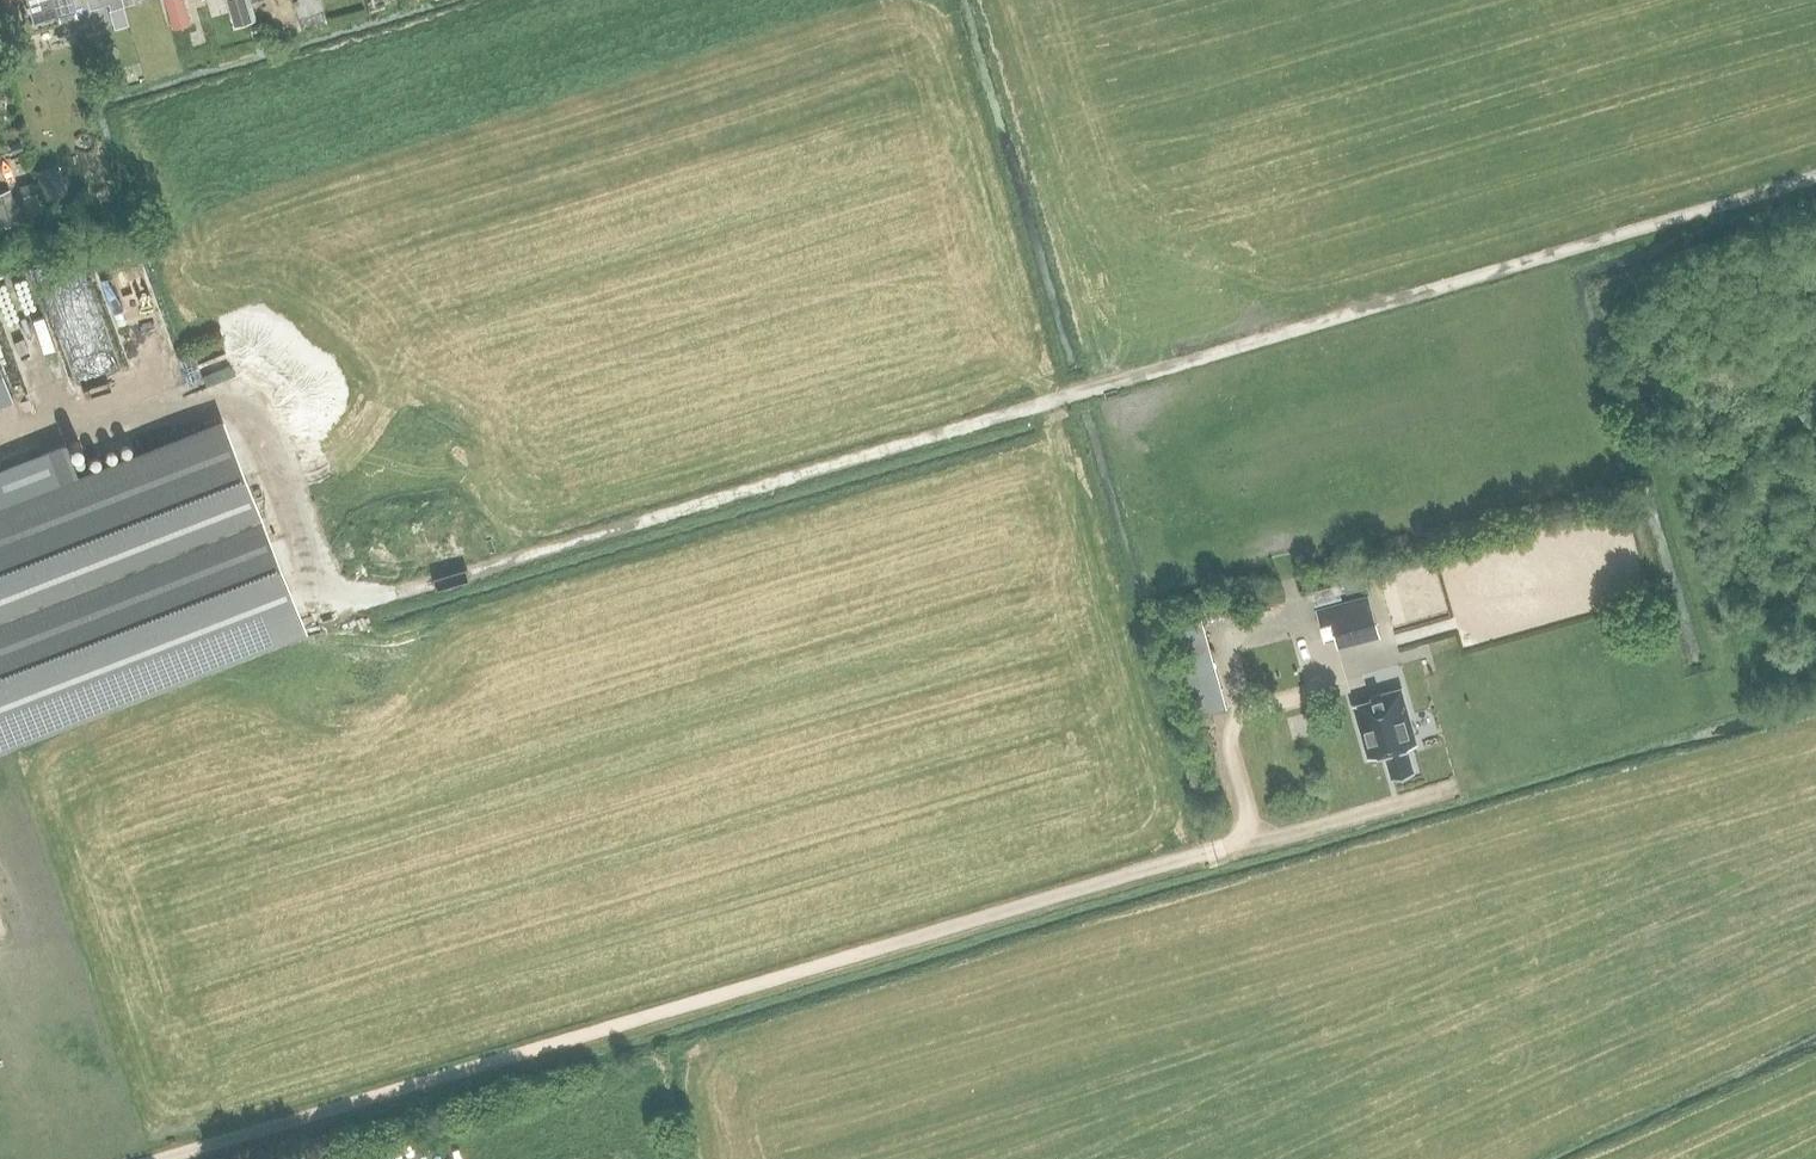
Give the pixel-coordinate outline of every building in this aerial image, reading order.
[(77,15),(73,2),(73,0),(27,0),(28,5),(26,6),(27,11),(30,10),(34,23),(56,17),(58,23),(77,17),(77,15)] [(89,10),(108,4),(110,10),(123,6),(121,0),(86,0),(89,10)] [(173,29),(190,24),(183,0),(164,0),(173,29)] [(245,0),(225,0),(234,27),(252,21),(245,0)] [(12,155),(23,152),(21,143),(10,146),(12,155)] [(57,165),(35,172),(44,200),(66,193),(57,165)] [(0,193),(0,219),(1,223),(19,217),(9,190),(0,193)] [(22,196),(29,217),(42,213),(36,191),(22,196)] [(119,345),(84,250),(41,266),(76,360),(119,345)] [(103,267),(116,304),(158,289),(145,252),(103,267)] [(27,324),(40,393),(60,389),(63,402),(82,398),(76,368),(65,370),(62,355),(47,357),(40,322),(27,324)] [(12,397),(0,366),(0,402),(12,397)] [(301,626),(222,424),(0,510),(0,744),(301,626)] [(1369,606),(1332,617),(1340,645),(1349,642),(1346,632),(1374,624),(1369,606)] [(1203,627),(1176,635),(1182,655),(1209,647),(1203,627)] [(1372,700),(1354,705),(1369,757),(1385,753),(1392,776),(1392,778),(1415,772),(1414,770),(1407,746),(1417,744),(1402,688),(1371,697),(1372,700)]
